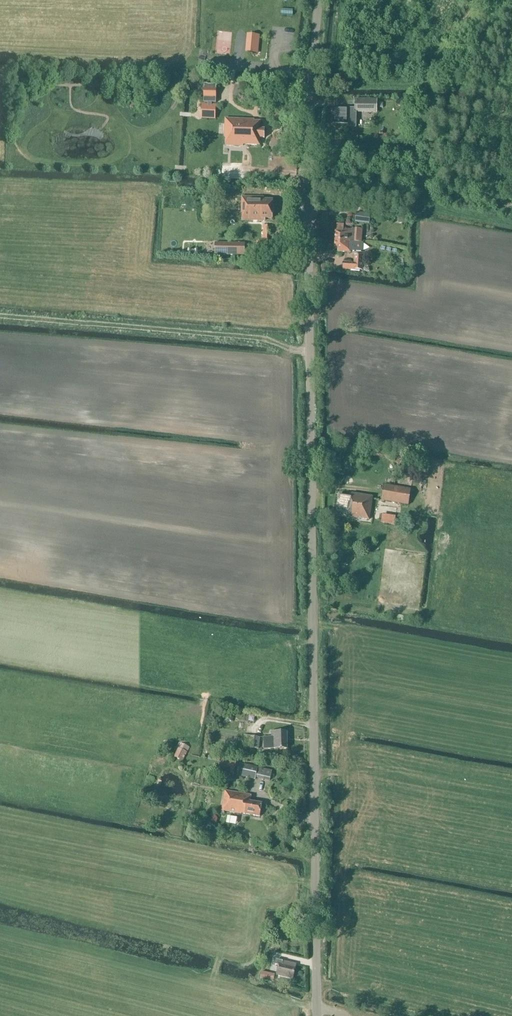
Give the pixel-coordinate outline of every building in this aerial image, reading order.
[(217,55),(231,55),(232,32),(217,32),(217,55)] [(258,54),(260,36),(247,34),(245,52),(258,54)] [(213,86),(208,86),(208,85),(204,85),(204,104),(208,104),(208,105),(203,105),(202,119),(215,119),(215,105),(213,105),(213,104),(216,104),(216,85),(213,85),(213,86)] [(377,113),(378,100),(355,99),(355,109),(349,108),(333,108),(333,124),(348,124),(349,115),(354,115),(355,113),(377,113)] [(265,139),(265,130),(260,129),(260,122),(254,122),(254,120),(226,119),(225,137),(227,137),(226,146),(246,147),(246,145),(259,146),(260,138),(265,139)] [(241,179),(242,164),(222,163),(221,178),(241,179)] [(272,219),(273,200),(263,200),(263,198),(242,198),(242,213),(243,213),(242,221),(262,221),(262,219),(272,219)] [(370,225),(371,214),(356,213),(355,223),(370,225)] [(348,242),(361,243),(362,230),(355,229),(355,230),(344,230),(344,225),(337,225),(337,232),(336,232),(335,241),(348,242)] [(244,241),(244,227),(236,226),(236,231),(234,231),(234,241),(244,241)] [(361,251),(361,243),(348,242),(335,241),(335,249),(338,249),(338,252),(351,253),(351,246),(354,247),(354,251),(361,251)] [(242,244),(212,244),(212,256),(242,256),(242,244)] [(343,269),(363,270),(363,257),(354,256),(354,263),(343,262),(343,269)] [(408,505),(411,489),(384,485),(381,501),(408,505)] [(373,497),(370,497),(352,494),(351,497),(339,495),(337,512),(348,514),(348,518),(369,522),(373,497)] [(380,516),(380,524),(393,525),(394,516),(380,516)] [(264,750),(287,749),(287,733),(272,733),(272,738),(264,738),(264,750)] [(259,750),(261,738),(244,736),(242,747),(259,750)] [(182,762),(190,748),(181,743),(174,757),(182,762)] [(235,769),(236,762),(222,759),(220,766),(221,766),(221,767),(226,769),(227,767),(235,769)] [(270,782),(273,771),(258,767),(241,763),(238,776),(255,780),(256,778),(270,782)] [(260,817),(262,804),(250,802),(252,795),(225,791),(222,811),(241,814),(260,817)] [(293,978),(295,968),(296,964),(276,960),(275,965),(279,966),(278,975),(293,978)] [(274,981),(275,975),(262,972),(261,978),(274,981)]
